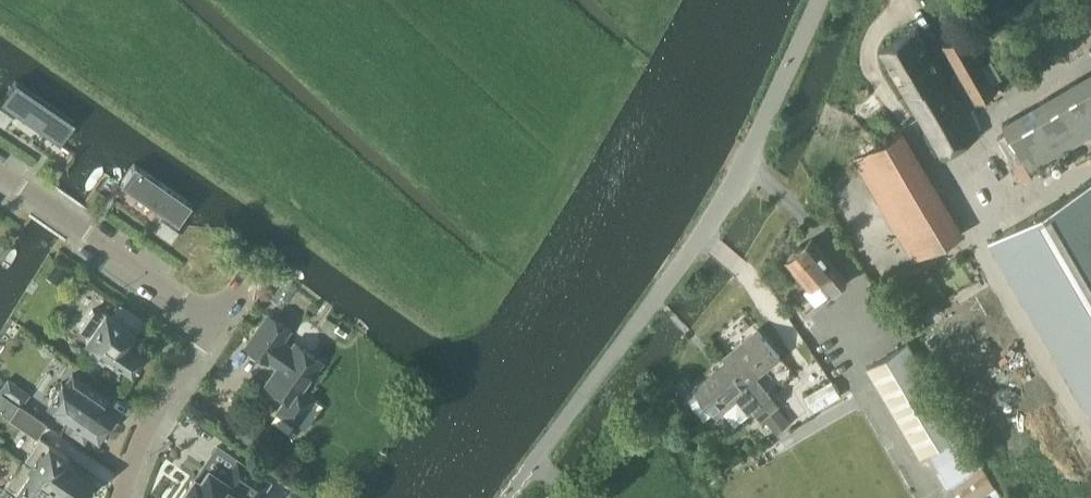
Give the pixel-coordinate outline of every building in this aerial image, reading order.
[(880,49),(941,156),(977,136),(917,29),(880,49)] [(963,32),(943,44),(975,102),(997,90),(994,83),(1003,78),(993,59),(983,64),(968,36),(965,31),(963,32)] [(1002,122),(1026,166),(1028,165),(1031,170),(1090,135),(1090,70),(1002,122)] [(57,140),(69,123),(12,83),(0,100),(0,101),(57,140)] [(0,108),(0,124),(5,127),(12,116),(0,108)] [(854,158),(914,261),(964,232),(904,129),(854,158)] [(107,175),(179,225),(191,207),(119,157),(107,175)] [(989,241),(1090,416),(1090,182),(989,241)] [(171,241),(179,230),(164,220),(157,232),(171,241)] [(847,280),(812,238),(798,250),(795,249),(791,253),(790,256),(787,259),(811,288),(818,282),(829,295),(847,280)] [(56,261),(46,277),(60,286),(71,271),(56,261)] [(142,355),(141,354),(144,350),(129,340),(143,319),(119,303),(111,315),(105,311),(101,316),(92,309),(80,328),(89,334),(85,339),(93,345),(90,349),(112,364),(115,360),(130,370),(132,367),(134,366),(136,366),(139,364),(140,363),(141,362),(141,361),(142,360),(142,358),(142,356),(142,355)] [(262,381),(283,395),(274,408),(293,421),(312,394),(299,385),(319,358),(292,339),(285,348),(275,341),(286,325),(265,310),(242,342),(264,357),(266,356),(275,362),(262,381)] [(758,329),(725,356),(728,360),(749,383),(752,387),(750,388),(759,398),(767,391),(771,395),(772,394),(757,376),(781,356),(758,329)] [(909,341),(866,367),(920,456),(928,451),(959,497),(976,497),(996,486),(909,341)] [(697,389),(689,396),(706,417),(714,410),(718,415),(738,398),(750,412),(754,408),(751,404),(759,398),(750,388),(752,387),(749,383),(728,360),(695,387),(697,389)] [(51,390),(50,395),(50,396),(50,397),(50,398),(48,402),(71,417),(67,423),(82,434),(86,428),(97,436),(111,416),(100,409),(107,398),(72,374),(65,384),(62,382),(59,386),(58,386),(57,386),(56,386),(51,390)] [(0,389),(0,390),(10,397),(19,385),(8,378),(0,389)] [(841,395),(832,379),(804,396),(813,411),(841,395)] [(767,391),(759,398),(770,412),(777,406),(779,405),(771,395),(767,391)] [(759,398),(751,404),(754,408),(763,418),(764,417),(770,412),(759,398)] [(36,435),(45,423),(19,405),(11,417),(36,435)] [(770,412),(764,417),(772,426),(774,430),(788,419),(777,407),(777,406),(770,412)] [(40,436),(24,460),(23,459),(22,461),(74,497),(75,497),(78,497),(91,479),(85,475),(65,461),(68,456),(40,436)] [(178,497),(257,497),(268,481),(236,459),(223,478),(208,468),(199,480),(194,476),(188,485),(188,484),(178,497)] [(22,461),(6,484),(6,485),(0,493),(0,497),(73,497),(74,497),(22,461)] [(976,497),(1003,497),(996,486),(976,497)]
